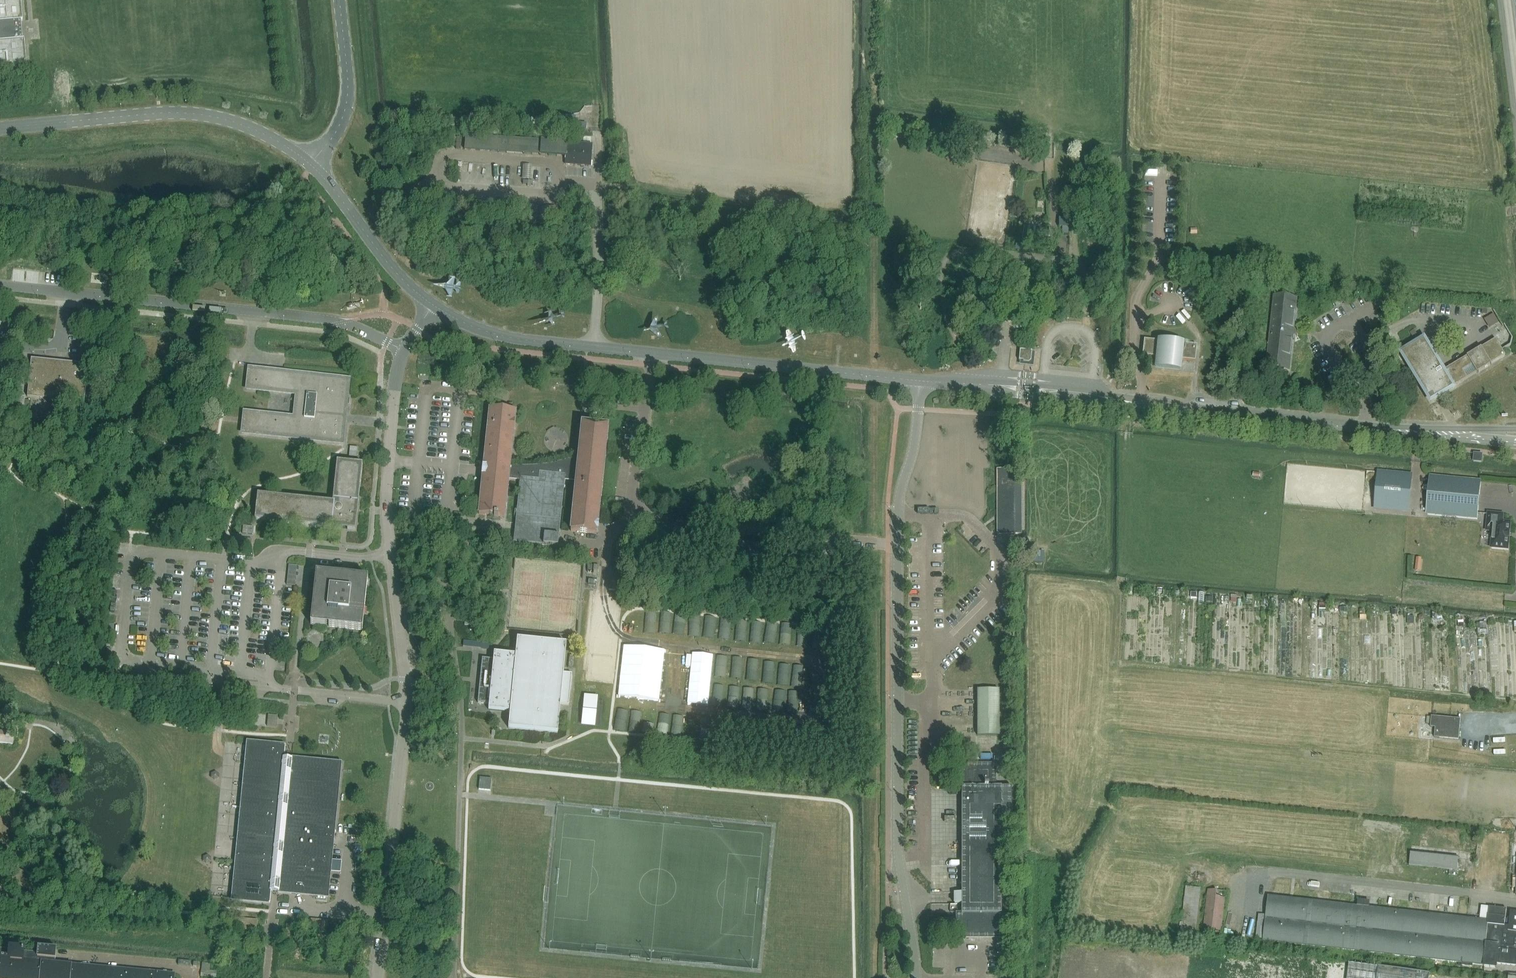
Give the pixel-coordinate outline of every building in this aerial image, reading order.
[(22,21),(21,0),(0,0),(0,69),(26,66),(24,40),(23,40),(21,21),(22,21)] [(559,122),(560,116),(547,115),(547,118),(547,127),(574,129),(575,128),(586,128),(586,123),(575,123),(559,122)] [(465,136),(464,149),(464,150),(565,157),(565,165),(591,167),(592,145),(465,136)] [(412,165),(414,165),(418,165),(419,156),(409,155),(409,164),(412,165)] [(1069,218),(1068,218),(1062,218),(1059,218),(1059,227),(1062,227),(1068,227),(1069,218)] [(1332,299),(1333,300),(1336,306),(1345,301),(1341,294),(1332,299)] [(1266,369),(1289,371),(1294,332),(1297,298),(1274,295),(1266,369)] [(1191,317),(1184,309),(1181,312),(1187,320),(1188,320),(1191,317)] [(1179,314),(1175,317),(1182,325),(1185,322),(1179,314)] [(1485,320),(1490,328),(1499,323),(1494,314),(1485,320)] [(1414,330),(1413,330),(1410,332),(1415,341),(1419,338),(1414,330)] [(1505,355),(1502,350),(1502,349),(1496,339),(1443,371),(1424,340),(1405,351),(1402,353),(1431,401),(1434,399),(1433,397),(1436,395),(1439,394),(1440,396),(1453,388),(1453,387),(1477,373),(1492,364),(1491,364),(1505,355)] [(1195,361),(1196,345),(1143,340),(1142,356),(1156,357),(1155,366),(1180,369),(1181,360),(1195,361)] [(1032,351),(1031,351),(1020,350),(1018,360),(1023,361),(1023,363),(1025,363),(1028,363),(1031,361),(1032,351)] [(88,365),(60,362),(31,359),(27,397),(84,403),(88,365)] [(346,402),(347,402),(349,379),(269,371),(268,370),(268,371),(261,370),(258,369),(258,370),(251,369),(249,368),(247,388),(246,389),(296,394),(294,418),(244,412),(242,433),(343,444),(345,421),(344,421),(344,422),(340,422),(341,415),(344,400),(346,401),(346,402)] [(508,479),(520,480),(520,478),(538,479),(539,472),(565,474),(564,480),(575,481),(570,531),(596,534),(607,426),(582,424),(583,416),(582,416),(581,419),(582,419),(580,429),(580,430),(580,433),(580,434),(579,442),(579,441),(579,442),(578,458),(569,461),(563,463),(549,466),(541,467),(533,468),(521,468),(509,467),(512,435),(513,435),(514,427),(514,426),(514,423),(514,422),(515,412),(515,411),(515,412),(489,409),(484,465),(482,476),(479,514),(494,516),(494,517),(498,518),(498,516),(504,517),(508,479)] [(357,457),(357,451),(358,447),(350,447),(349,457),(357,457)] [(1473,462),(1481,462),(1482,454),(1474,454),(1473,462)] [(362,464),(348,462),(337,461),(332,502),(257,494),(255,520),(355,530),(362,464)] [(468,474),(482,476),(484,465),(469,464),(463,463),(462,474),(468,474)] [(1021,535),(1020,479),(1020,475),(1018,475),(1018,469),(997,469),(997,535),(1021,535)] [(520,478),(520,480),(513,542),(558,547),(558,545),(559,541),(558,541),(564,480),(565,474),(539,472),(538,479),(520,478)] [(1411,475),(1379,472),(1376,508),(1408,511),(1411,475)] [(1479,482),(1431,477),(1428,513),(1476,518),(1479,482)] [(1493,531),(1491,547),(1507,549),(1508,538),(1509,538),(1509,533),(1510,522),(1502,522),(1502,515),(1488,513),(1487,530),(1493,531)] [(243,526),(242,534),(252,535),(253,527),(243,526)] [(1041,553),(1030,553),(1029,563),(1041,563),(1041,553)] [(289,565),(287,585),(295,586),(297,566),(289,565)] [(362,630),(364,612),(368,579),(316,573),(310,625),(362,630)] [(830,585),(826,585),(820,585),(820,602),(830,602),(830,585)] [(482,658),(480,679),(478,703),(489,704),(488,710),(510,713),(508,728),(557,733),(560,705),(569,705),(572,674),(563,673),(566,644),(517,640),(515,656),(494,653),(493,660),(482,658)] [(463,647),(491,650),(492,644),(463,641),(463,647)] [(977,735),(997,735),(999,736),(999,690),(977,690),(977,735)] [(202,704),(214,705),(215,699),(202,697),(202,704)] [(277,727),(277,719),(278,716),(253,713),(252,725),(277,727)] [(1431,717),(1430,727),(1435,727),(1434,737),(1459,740),(1461,719),(1431,717)] [(14,733),(0,732),(0,743),(13,744),(14,733)] [(337,800),(340,764),(284,758),(285,746),(248,743),(233,899),(270,903),(271,891),(327,897),(333,836),(337,800)] [(954,904),(961,904),(961,913),(956,913),(956,937),(1001,937),(1001,885),(1001,829),(1001,827),(1001,815),(1011,815),(1011,786),(1001,786),(995,786),(995,764),(984,764),(981,764),(976,764),(969,764),(956,764),(956,787),(961,787),(961,789),(961,841),(961,886),(961,892),(961,893),(954,893),(954,894),(954,898),(954,902),(954,904)] [(479,790),(491,791),(492,779),(480,778),(479,790)] [(1410,853),(1409,866),(1457,871),(1458,858),(1410,853)] [(1192,921),(1192,926),(1198,926),(1201,888),(1188,886),(1184,920),(1192,921)] [(1220,936),(1226,891),(1208,889),(1202,933),(1220,936)] [(1256,939),(1264,940),(1263,941),(1462,963),(1462,965),(1473,967),(1473,964),(1484,965),(1484,966),(1497,968),(1497,963),(1515,966),(1515,911),(1511,910),(1509,926),(1505,925),(1507,909),(1489,907),(1488,921),(1468,918),(1269,896),(1266,915),(1258,914),(1256,939)] [(256,931),(257,924),(257,920),(233,918),(232,929),(256,931)] [(285,934),(297,935),(298,925),(286,924),(285,934)] [(175,974),(55,963),(56,949),(38,947),(38,953),(0,949),(0,977),(174,977),(175,974)] [(1347,977),(1429,977),(1430,974),(1378,967),(1349,964),(1347,977)]
